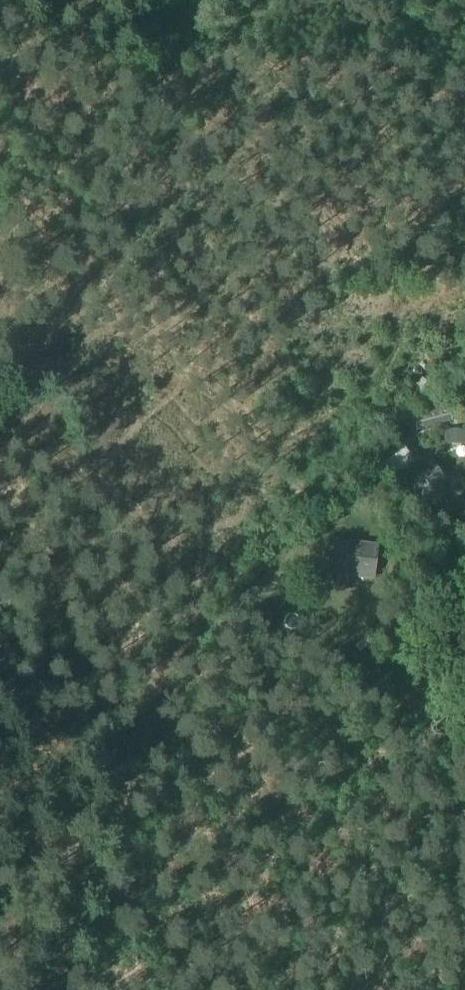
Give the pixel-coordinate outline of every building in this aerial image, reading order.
[(415,430),(451,421),(447,402),(410,411),(415,430)] [(412,460),(395,435),(368,454),(386,480),(393,476),(399,484),(408,478),(410,481),(428,508),(434,505),(440,515),(451,508),(444,498),(450,494),(442,482),(444,480),(435,465),(431,460),(422,466),(417,457),(412,460)] [(374,576),(378,545),(336,540),(332,571),(374,576)]
